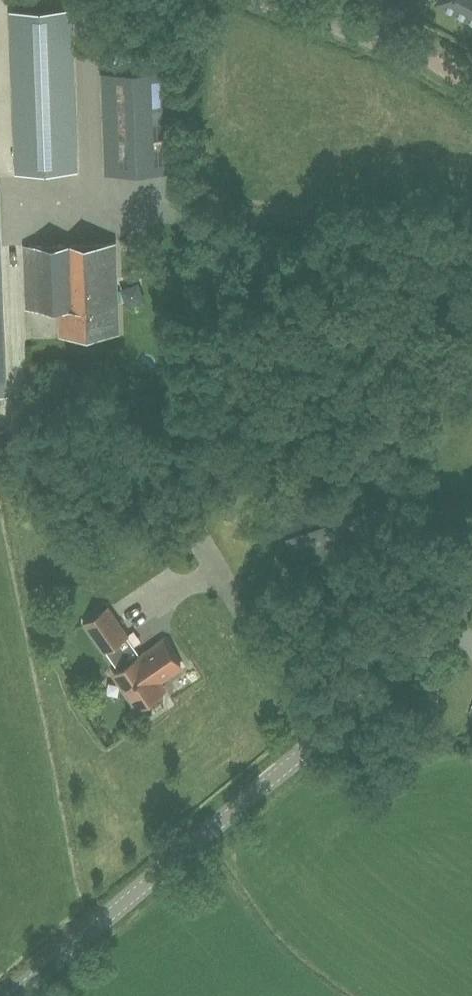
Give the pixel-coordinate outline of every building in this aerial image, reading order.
[(471,19),(471,0),(438,0),(471,19)] [(70,8),(11,10),(17,171),(77,168),(70,8)] [(100,71),(104,173),(184,170),(180,68),(100,71)] [(119,331),(116,242),(24,245),(27,307),(60,307),(60,333),(119,331)] [(88,621),(107,650),(128,635),(109,607),(88,621)] [(142,656),(142,655),(115,673),(138,707),(165,690),(159,681),(182,666),(165,641),(142,656)]
